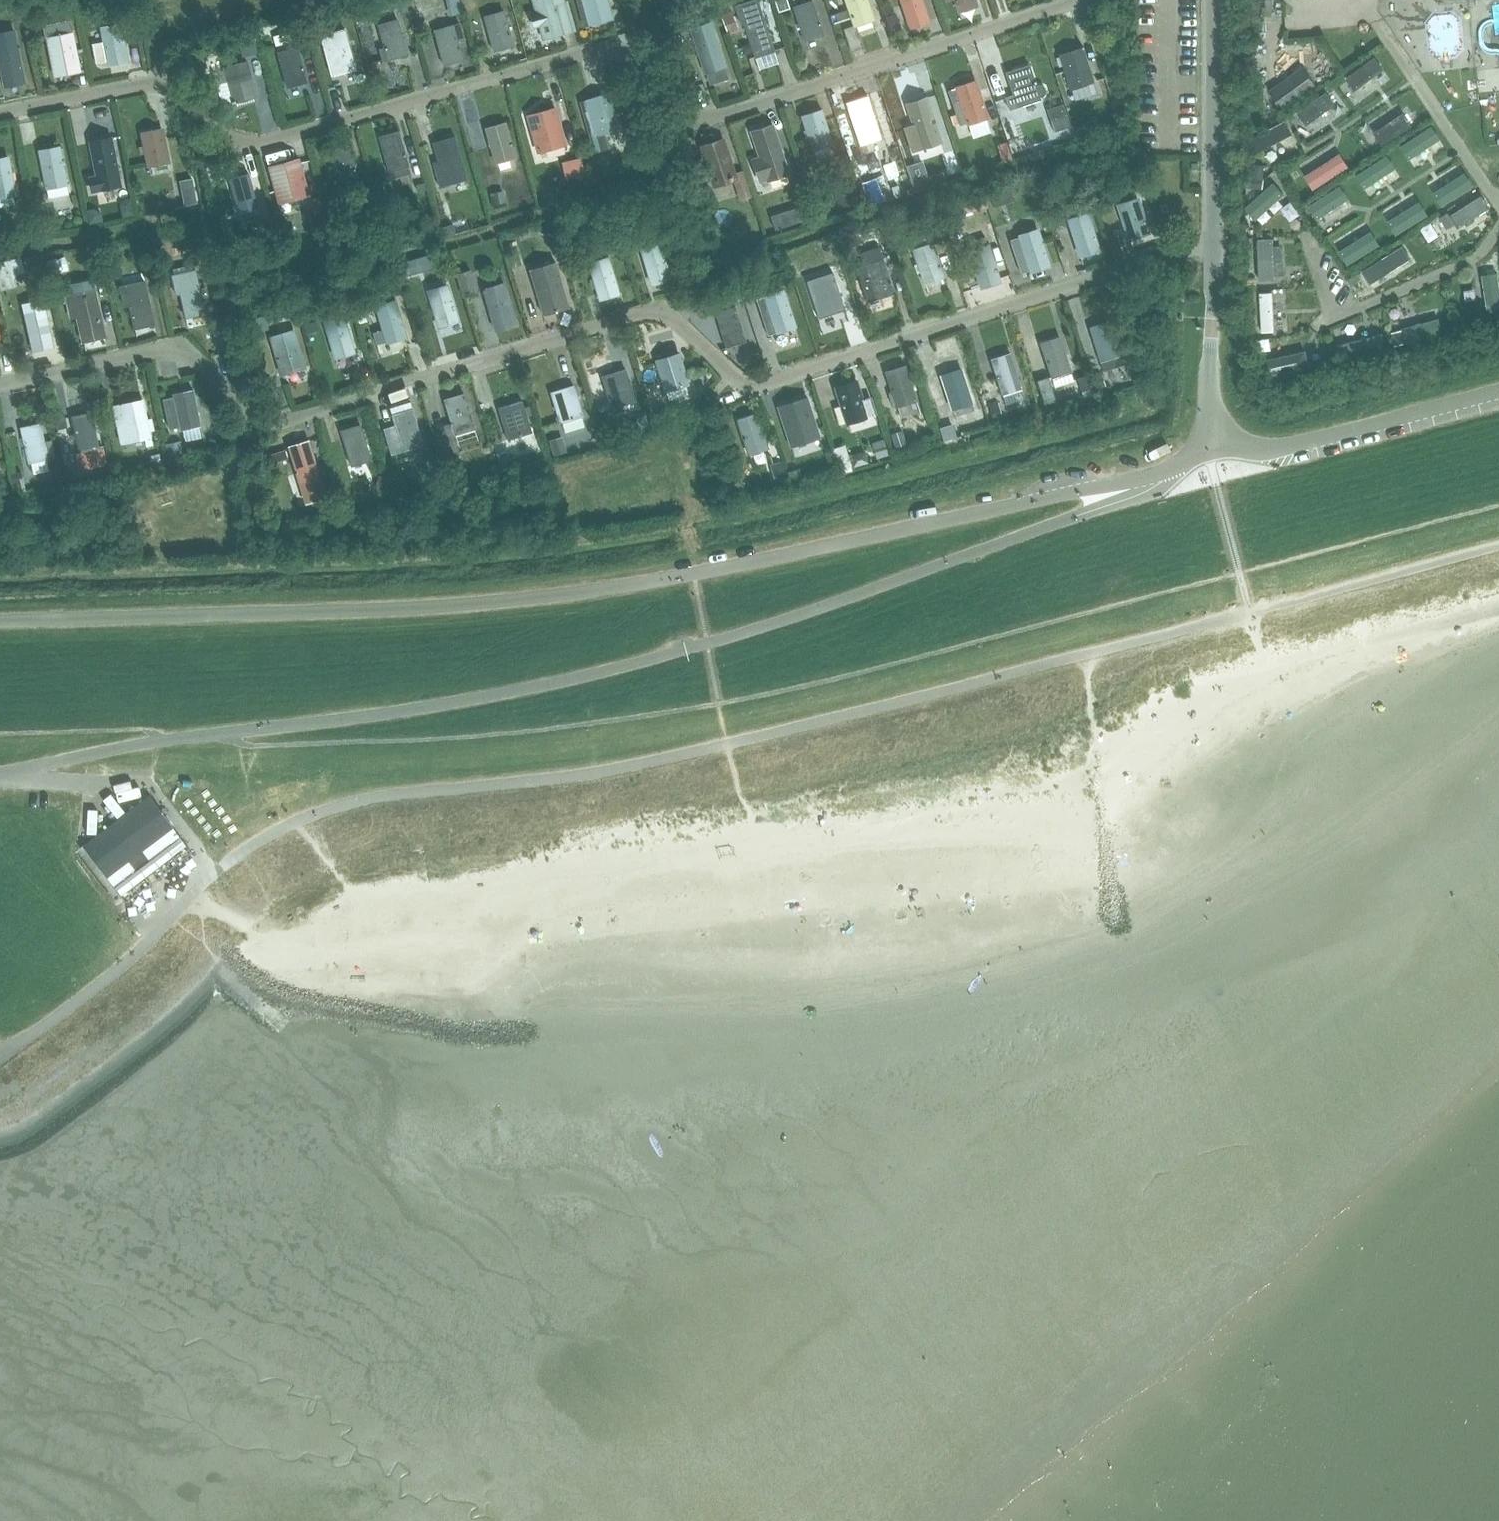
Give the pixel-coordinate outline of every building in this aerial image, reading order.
[(58,13),(72,10),(70,0),(55,0),(58,13)] [(105,9),(125,6),(124,0),(103,0),(105,9)] [(450,1),(454,14),(462,12),(459,0),(453,0),(450,1)] [(556,3),(564,1),(563,0),(534,0),(538,13),(532,15),(535,26),(541,24),(545,37),(564,32),(556,3)] [(607,0),(583,0),(590,24),(612,18),(607,0)] [(779,11),(790,8),(787,0),(775,0),(779,11)] [(849,9),(852,17),(854,25),(856,24),(873,19),(869,7),(867,0),(846,0),(849,9)] [(910,27),(929,21),(922,0),(901,0),(910,27)] [(958,12),(977,6),(975,0),(954,0),(958,12)] [(1272,0),(1260,0),(1261,17),(1273,17),(1272,0)] [(739,8),(755,57),(774,51),(758,1),(739,8)] [(812,1),(793,7),(804,41),(823,35),(812,1)] [(367,7),(353,11),(355,19),(369,15),(367,8),(367,7)] [(849,9),(836,14),(838,22),(852,17),(849,9)] [(504,11),(486,17),(496,51),(514,46),(504,11)] [(732,11),(721,15),(728,33),(739,29),(732,11)] [(896,14),(886,17),(890,30),(900,27),(896,14)] [(316,22),(311,23),(311,24),(313,30),(323,27),(322,21),(321,20),(316,22)] [(379,62),(406,54),(397,20),(369,27),(379,62)] [(691,28),(705,73),(725,67),(710,21),(691,28)] [(466,47),(460,24),(435,31),(445,66),(464,60),(461,49),(466,47)] [(103,28),(106,42),(94,44),(98,63),(109,61),(110,64),(128,60),(121,25),(103,28)] [(345,29),(322,36),(333,75),(338,73),(356,68),(345,29)] [(16,32),(0,35),(0,52),(6,84),(26,80),(16,32)] [(290,32),(274,36),(277,45),(292,41),(290,32)] [(673,32),(665,34),(669,44),(676,41),(673,32)] [(71,35),(52,39),(59,74),(78,70),(71,35)] [(256,42),(247,44),(249,52),(258,50),(256,42)] [(243,45),(234,47),(237,55),(246,53),(243,45)] [(1060,55),(1071,89),(1073,88),(1094,82),(1083,47),(1060,55)] [(298,48),(279,53),(288,87),(307,82),(298,48)] [(236,101),(257,96),(248,61),(224,67),(228,79),(220,81),(225,102),(233,99),(234,100),(232,100),(233,103),(236,103),(236,101)] [(1006,72),(1014,95),(1006,97),(1010,109),(1040,99),(1040,97),(1043,96),(1045,93),(1046,91),(1044,86),(1042,85),(1039,84),(1036,86),(1029,64),(1006,72)] [(1303,66),(1271,89),(1286,111),(1318,88),(1303,66)] [(330,72),(322,75),(331,102),(339,99),(330,72)] [(987,116),(976,82),(949,90),(960,124),(968,122),(987,116)] [(1071,89),(1064,91),(1067,101),(1076,98),(1073,88),(1071,89)] [(860,146),(883,139),(868,94),(845,102),(860,146)] [(619,129),(613,106),(616,105),(615,101),(612,102),(610,95),(581,103),(594,153),(607,149),(603,134),(619,129)] [(941,141),(927,98),(907,104),(914,125),(906,128),(914,150),(941,141)] [(1071,126),(1063,104),(1047,109),(1055,131),(1071,126)] [(565,143),(556,108),(528,116),(538,151),(565,143)] [(822,108),(802,115),(813,149),(814,149),(818,164),(834,159),(832,154),(832,152),(829,144),(833,143),(822,108)] [(1422,119),(1392,136),(1404,158),(1435,141),(1422,119)] [(999,121),(991,124),(994,133),(1002,131),(999,121)] [(515,158),(515,157),(517,157),(514,147),(512,147),(506,123),(486,129),(495,163),(515,158)] [(773,124),(753,131),(761,157),(753,159),(760,180),(768,177),(768,179),(789,173),(773,124)] [(142,131),(149,166),(169,162),(162,127),(142,131)] [(379,136),(389,171),(408,166),(398,131),(379,136)] [(1261,155),(1274,150),(1268,133),(1255,138),(1261,155)] [(455,136),(433,142),(436,153),(439,152),(441,160),(433,162),(440,186),(467,179),(455,136)] [(120,184),(111,137),(91,141),(98,176),(91,178),(93,189),(120,184)] [(715,185),(735,178),(742,201),(752,197),(743,171),(734,175),(723,140),(703,147),(715,185)] [(1333,142),(1299,166),(1308,179),(1342,156),(1333,142)] [(348,145),(328,150),(338,185),(357,180),(348,145)] [(1012,157),(1008,146),(999,149),(1002,160),(1012,157)] [(1349,164),(1360,185),(1392,168),(1380,147),(1349,164)] [(60,148),(40,151),(49,197),(69,193),(62,157),(60,148)] [(846,156),(837,158),(840,167),(848,164),(846,156)] [(17,192),(10,157),(0,159),(0,195),(17,192)] [(569,160),(573,177),(584,174),(581,157),(569,160)] [(268,167),(278,203),(308,195),(298,159),(268,167)] [(1436,198),(1465,176),(1455,162),(1425,184),(1436,198)] [(958,164),(947,167),(949,175),(961,172),(958,164)] [(228,178),(237,213),(257,207),(247,173),(228,178)] [(1268,175),(1242,196),(1252,208),(1278,187),(1268,175)] [(1333,178),(1305,196),(1317,214),(1345,195),(1333,178)] [(196,181),(178,184),(181,200),(199,197),(196,181)] [(427,187),(425,182),(417,184),(419,192),(423,190),(422,188),(427,187)] [(1475,188),(1444,202),(1450,216),(1482,202),(1475,188)] [(1135,190),(1124,194),(1126,201),(1137,198),(1135,190)] [(1380,212),(1390,225),(1419,204),(1409,191),(1380,212)] [(855,192),(841,196),(845,210),(860,206),(855,192)] [(994,207),(1003,204),(999,192),(990,195),(994,207)] [(504,195),(492,198),(494,207),(506,205),(504,195)] [(984,195),(973,198),(974,201),(974,204),(980,208),(987,206),(984,195)] [(121,204),(123,216),(134,214),(131,197),(124,199),(121,204)] [(1126,201),(1118,204),(1130,238),(1149,232),(1137,198),(1126,201)] [(336,208),(335,201),(326,203),(328,210),(336,208)] [(800,206),(772,215),(776,229),(804,219),(800,206)] [(1080,209),(1068,212),(1070,220),(1082,216),(1080,209)] [(1069,220),(1080,254),(1099,248),(1088,214),(1082,216),(1070,220),(1069,220)] [(51,218),(40,221),(42,232),(53,229),(51,218)] [(451,219),(437,223),(439,230),(453,226),(451,219)] [(550,222),(544,229),(553,237),(559,230),(550,222)] [(1365,224),(1332,240),(1338,251),(1370,236),(1365,224)] [(939,227),(930,230),(933,238),(942,235),(939,227)] [(1252,227),(1253,268),(1270,268),(1269,227),(1252,227)] [(32,228),(21,230),(22,237),(33,235),(32,228)] [(1022,273),(1049,264),(1038,230),(1011,239),(1022,273)] [(665,232),(646,238),(648,246),(667,241),(665,232)] [(163,234),(150,236),(152,245),(164,243),(163,234)] [(1363,275),(1405,249),(1397,235),(1354,262),(1363,275)] [(642,248),(652,283),(678,275),(667,241),(648,246),(642,248)] [(934,242),(915,248),(926,283),(945,277),(934,242)] [(977,274),(981,286),(1000,280),(989,246),(988,246),(983,248),(970,252),(974,266),(977,274)] [(857,267),(868,302),(881,298),(881,297),(894,293),(883,259),(879,247),(860,253),(864,265),(857,267)] [(333,248),(322,251),(325,262),(336,259),(333,248)] [(607,251),(595,255),(597,261),(609,258),(607,251)] [(113,252),(105,253),(108,270),(117,268),(113,252)] [(0,260),(0,280),(14,276),(17,271),(13,257),(0,260)] [(620,292),(609,257),(609,258),(597,261),(590,263),(601,298),(620,292)] [(544,315),(569,307),(555,261),(530,269),(544,315)] [(1492,263),(1475,265),(1480,295),(1497,292),(1492,263)] [(193,264),(173,268),(174,274),(194,270),(193,264)] [(174,274),(172,275),(177,294),(181,293),(186,317),(205,313),(203,300),(200,288),(196,269),(194,270),(174,274)] [(471,269),(457,273),(463,295),(477,291),(471,269)] [(833,271),(807,279),(819,318),(846,309),(833,271)] [(80,316),(86,341),(105,337),(93,280),(66,286),(73,318),(80,316)] [(154,324),(146,289),(145,281),(120,286),(124,305),(129,304),(135,328),(154,324)] [(1268,281),(1255,281),(1255,322),(1268,322),(1268,281)] [(438,282),(427,285),(429,291),(440,288),(438,282)] [(504,282),(484,288),(496,330),(516,324),(504,282)] [(428,291),(438,326),(458,320),(447,285),(440,288),(429,291),(428,291)] [(741,289),(734,291),(737,300),(744,298),(741,289)] [(784,289),(756,298),(769,335),(796,325),(784,289)] [(44,297),(23,302),(34,351),(55,346),(44,297)] [(733,299),(718,303),(721,311),(716,312),(727,347),(746,341),(733,299)] [(377,306),(383,329),(374,331),(378,344),(406,335),(396,301),(377,306)] [(364,309),(356,311),(359,323),(367,321),(364,309)] [(1381,320),(1384,335),(1435,325),(1432,310),(1381,320)] [(280,311),(272,313),(274,320),(282,318),(280,311)] [(265,315),(256,318),(258,327),(267,324),(265,315)] [(345,316),(325,322),(336,356),(355,351),(345,316)] [(1117,342),(1109,320),(1090,326),(1104,370),(1124,364),(1118,348),(1117,342)] [(317,321),(305,324),(307,332),(319,329),(317,321)] [(1331,336),(1335,348),(1376,336),(1372,323),(1331,336)] [(293,332),(274,337),(284,372),(303,366),(293,332)] [(1074,380),(1060,337),(1041,343),(1055,386),(1074,380)] [(1271,366),(1307,358),(1303,342),(1267,350),(1271,366)] [(666,390),(669,400),(688,394),(685,385),(689,384),(679,353),(656,360),(666,391),(666,390)] [(1010,353),(991,359),(1002,393),(1021,387),(1010,353)] [(905,365),(886,372),(892,389),(889,393),(892,404),(897,405),(897,406),(916,400),(913,390),(911,384),(905,365)] [(942,375),(953,409),(972,403),(961,369),(942,375)] [(625,370),(602,377),(611,408),(634,401),(625,370)] [(1101,374),(1089,378),(1093,389),(1104,385),(1101,374)] [(1086,375),(1077,378),(1082,391),(1091,388),(1086,375)] [(856,380),(836,387),(842,405),(834,407),(840,424),(848,422),(875,414),(870,397),(862,399),(856,380)] [(583,416),(574,385),(551,392),(560,423),(562,422),(565,432),(584,426),(581,416),(583,416)] [(175,399),(164,401),(170,426),(180,424),(181,429),(201,425),(193,389),(174,394),(175,399)] [(464,393),(445,399),(455,433),(474,428),(464,393)] [(778,406),(791,446),(820,437),(807,397),(778,406)] [(147,445),(152,444),(149,431),(146,418),(143,400),(115,406),(122,441),(130,439),(130,440),(145,437),(147,445)] [(521,401),(498,408),(507,438),(530,431),(521,401)] [(404,450),(424,443),(412,409),(413,409),(411,402),(390,408),(393,415),(401,439),(399,439),(400,441),(401,441),(404,450)] [(998,402),(989,404),(993,416),(1001,414),(998,402)] [(665,408),(656,410),(659,421),(667,419),(665,408)] [(738,417),(749,451),(767,445),(756,411),(738,417)] [(82,466),(105,461),(102,446),(99,446),(92,412),(72,416),(76,433),(70,435),(71,438),(77,437),(80,451),(79,451),(82,466)] [(643,415),(637,417),(640,425),(646,423),(643,415)] [(40,423),(20,428),(29,463),(48,458),(40,423)] [(360,424),(341,430),(351,464),(371,458),(360,424)] [(951,426),(940,430),(943,440),(954,437),(951,426)] [(870,448),(883,444),(879,429),(866,432),(870,448)] [(594,433),(586,435),(589,442),(597,440),(594,433)] [(834,463),(847,460),(841,433),(828,436),(834,463)] [(900,436),(893,438),(896,446),(903,444),(900,436)] [(563,439),(551,443),(555,454),(566,451),(563,439)] [(846,441),(848,454),(861,451),(859,439),(846,441)] [(309,440),(290,446),(307,503),(326,498),(309,440)] [(181,445),(170,447),(171,455),(183,453),(181,445)] [(886,445),(876,448),(879,457),(889,454),(886,445)] [(54,450),(47,451),(49,458),(55,456),(54,450)] [(281,451),(270,455),(272,462),(277,461),(284,459),(281,451)] [(160,453),(150,455),(152,465),(162,462),(160,453)] [(456,455),(444,459),(449,475),(461,471),(456,455)] [(509,456),(501,459),(504,467),(512,464),(509,456)] [(438,457),(426,461),(429,469),(440,465),(438,457)] [(783,462),(772,465),(776,479),(786,477),(783,462)] [(75,467),(68,469),(70,479),(77,478),(75,467)] [(804,469),(798,471),(800,479),(807,477),(804,469)] [(379,476),(377,485),(384,487),(387,478),(379,476)] [(461,476),(451,479),(452,485),(462,482),(461,476)] [(27,480),(16,483),(18,490),(29,487),(27,480)] [(149,795),(84,845),(108,876),(129,860),(136,869),(149,860),(142,850),(173,827),(149,795)]
